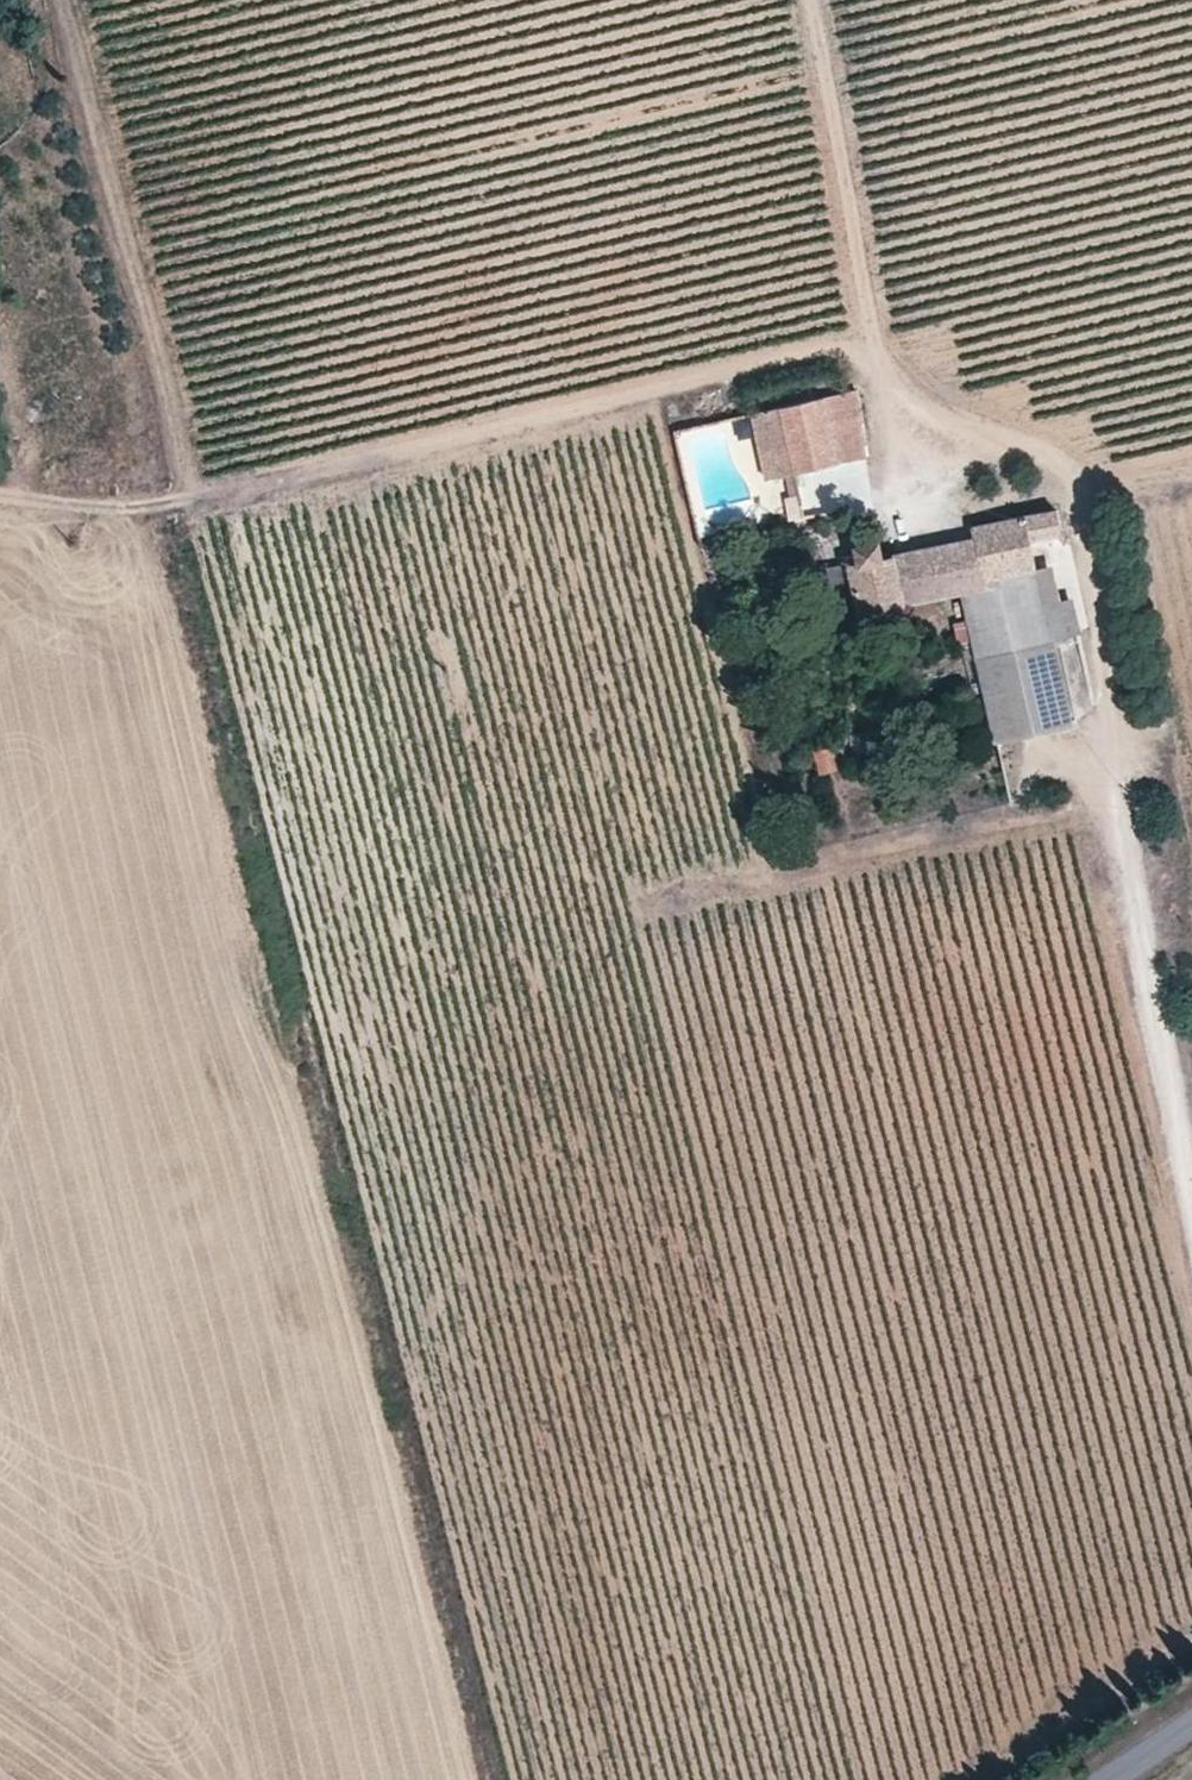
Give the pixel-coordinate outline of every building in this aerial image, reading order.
[(800,401),(746,413),(756,460),(787,456),(792,470),(865,454),(852,391),(835,394),(829,376),(795,383),(800,401)] [(857,614),(959,593),(994,741),(1070,725),(1029,544),(1058,537),(1051,508),(970,528),(970,535),(883,554),(879,539),(850,545),(854,562),(826,566),(831,594),(851,591),(857,614)] [(816,773),(837,768),(831,743),(810,748),(816,773)]
